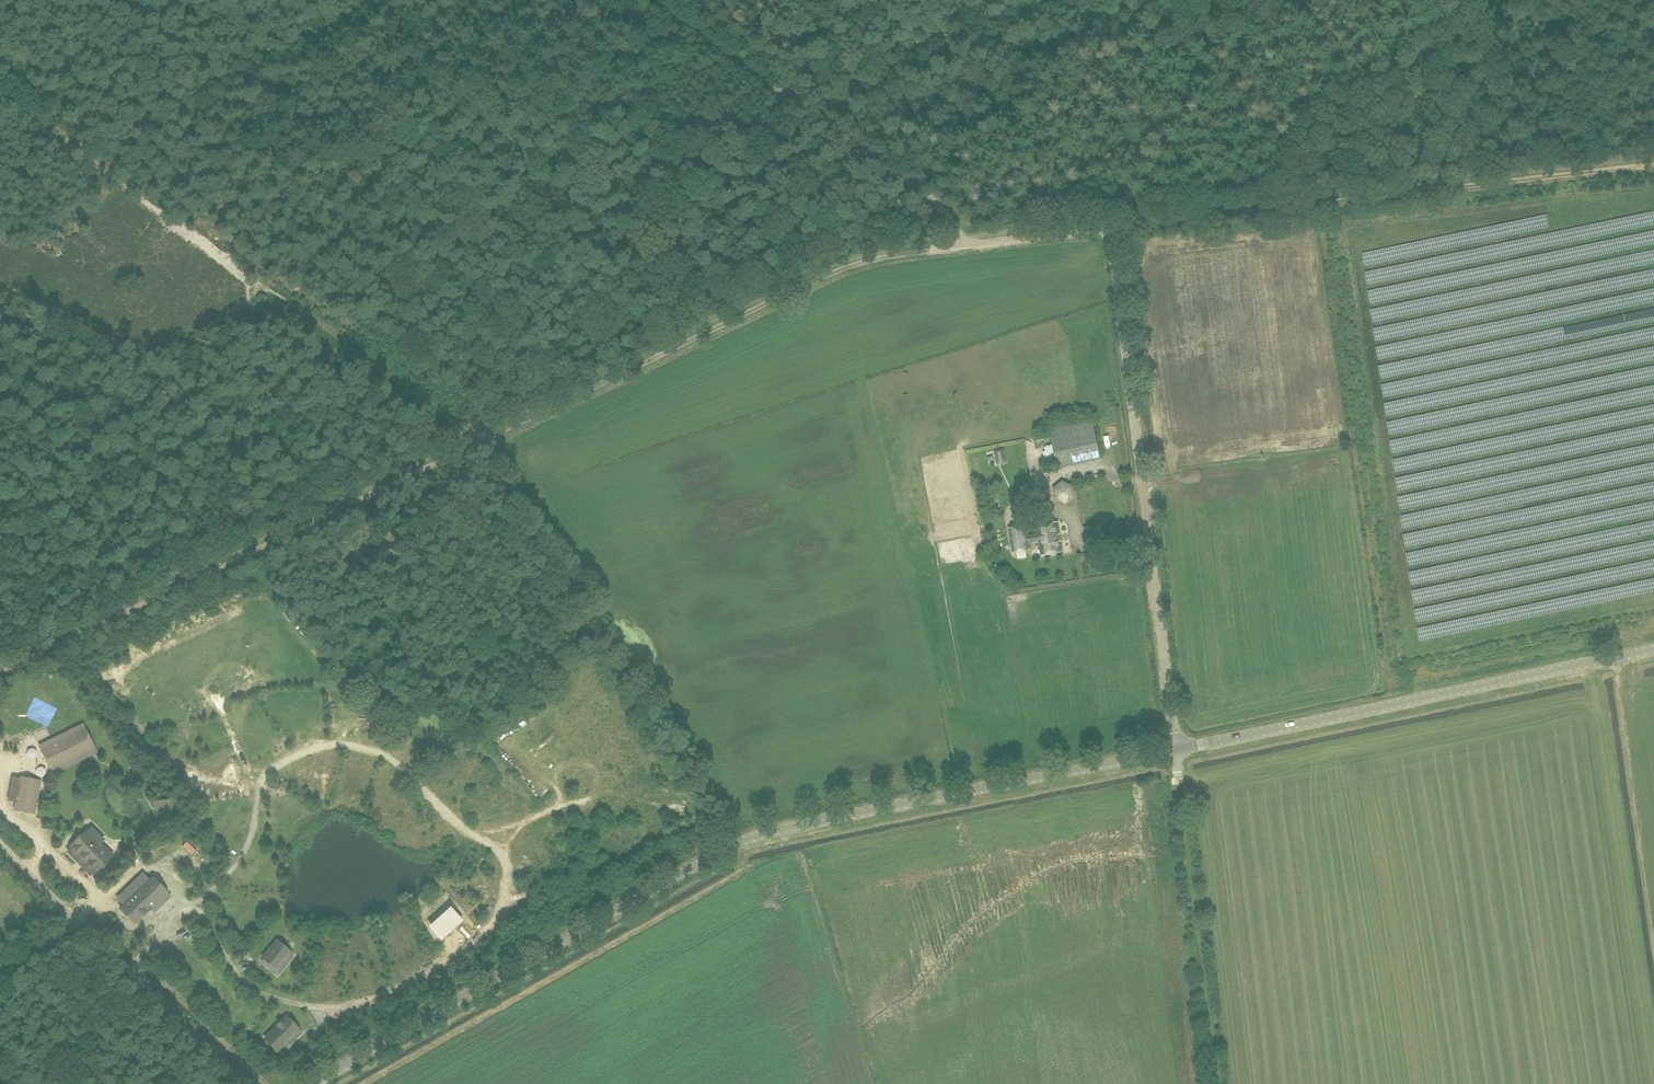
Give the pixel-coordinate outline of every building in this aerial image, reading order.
[(1051,429),(1058,466),(1101,458),(1094,421),(1051,429)] [(1004,447),(993,450),(997,466),(1008,464),(1004,447)] [(1066,503),(1074,496),(1072,485),(1062,482),(1054,489),(1055,499),(1066,503)] [(1058,522),(1035,526),(1040,556),(1063,552),(1058,522)] [(1028,544),(1026,525),(1008,528),(1012,553),(1030,550),(1028,544)] [(42,750),(51,769),(94,747),(85,729),(42,750)] [(505,736),(496,743),(505,755),(514,748),(505,736)] [(16,801),(14,810),(30,813),(36,780),(20,777),(20,779),(13,778),(9,800),(16,801)] [(178,818),(176,798),(161,800),(162,810),(163,819),(178,818)] [(87,833),(73,846),(95,869),(109,856),(87,833)] [(121,908),(135,922),(166,892),(152,878),(121,908)] [(437,922),(431,927),(440,937),(446,931),(447,932),(454,925),(453,924),(459,919),(450,909),(445,914),(447,917),(439,924),(437,922)] [(263,957),(277,968),(290,952),(276,941),(263,957)] [(197,984),(201,991),(206,989),(202,981),(197,984)] [(298,1029),(286,1017),(271,1032),(284,1044),(298,1029)]
